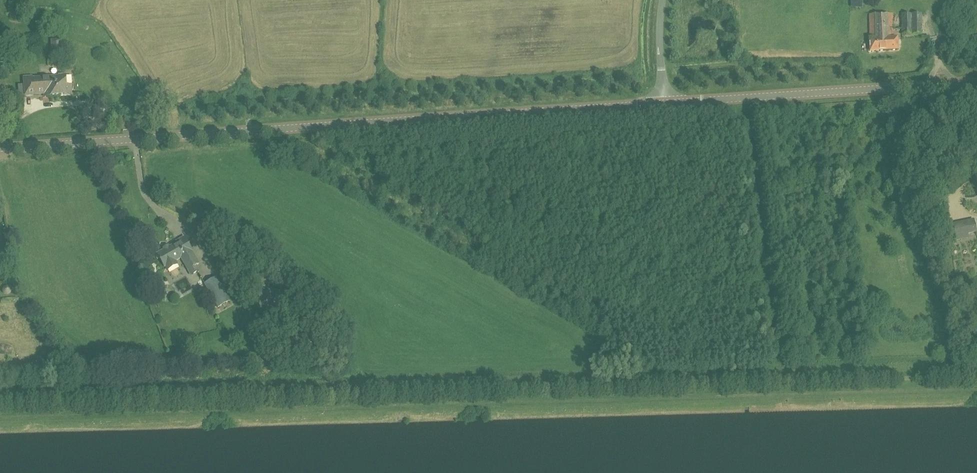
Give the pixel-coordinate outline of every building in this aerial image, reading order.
[(863,9),(863,0),(851,0),(850,8),(863,9)] [(869,39),(870,52),(898,50),(897,38),(893,38),(893,29),(892,14),(869,15),(870,39),(869,39)] [(902,14),(902,35),(922,34),(922,14),(902,14)] [(948,20),(948,27),(958,27),(958,19),(948,20)] [(51,40),(52,52),(62,52),(61,39),(51,40)] [(44,94),(45,97),(71,95),(71,86),(66,86),(66,75),(59,76),(32,78),(32,77),(24,78),(24,85),(19,85),(19,94),(25,94),(25,96),(44,94)] [(955,239),(976,235),(976,233),(976,229),(974,222),(953,226),(953,230),(951,230),(952,239),(955,238),(955,239)] [(164,267),(166,271),(178,265),(175,261),(181,258),(188,270),(199,264),(184,237),(176,242),(177,243),(157,254),(164,267)] [(220,275),(225,284),(230,281),(225,272),(220,275)] [(204,284),(218,308),(230,301),(217,277),(204,284)] [(7,290),(8,290),(10,290),(11,289),(12,287),(12,286),(12,284),(12,283),(11,282),(9,281),(7,281),(6,281),(5,282),(4,283),(3,284),(3,286),(3,287),(4,289),(5,290),(7,290)] [(259,290),(259,298),(271,298),(271,297),(284,297),(283,289),(259,290)] [(282,339),(283,347),(295,346),(295,344),(310,343),(310,338),(282,339)]
